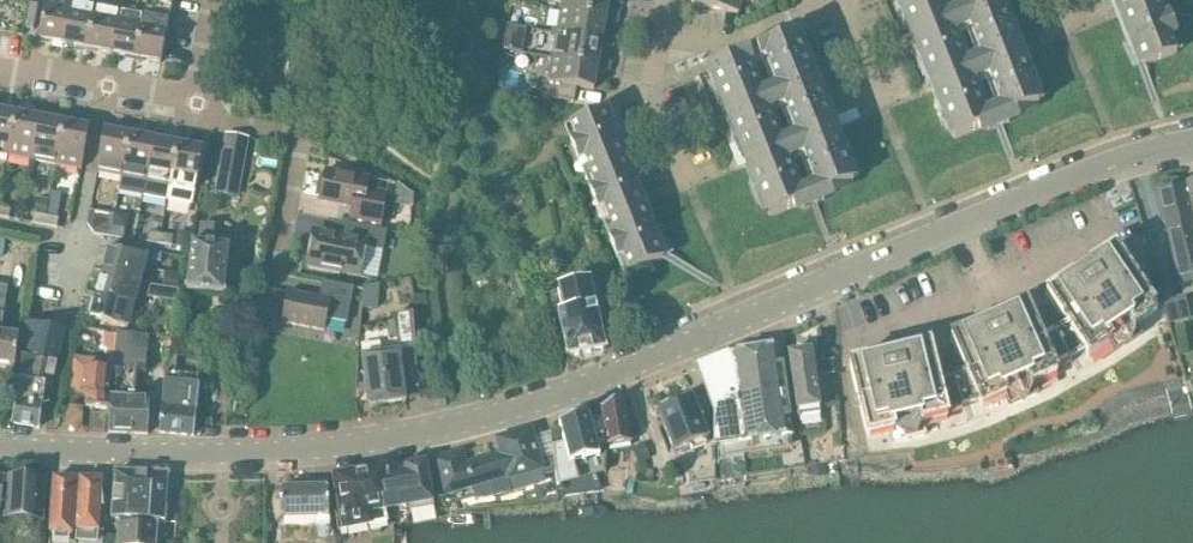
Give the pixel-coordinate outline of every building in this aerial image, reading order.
[(72,3),(55,0),(47,0),(39,41),(64,45),(72,3)] [(96,8),(98,0),(73,0),(72,3),(64,45),(88,50),(96,8)] [(606,23),(617,25),(619,15),(607,13),(609,0),(563,0),(561,10),(606,18),(606,23)] [(694,6),(739,14),(741,0),(754,3),(755,0),(695,0),(694,6)] [(996,0),(898,0),(955,140),(986,127),(988,133),(1010,124),(1008,119),(1039,106),(996,0)] [(1123,16),(1131,36),(1134,43),(1138,53),(1143,66),(1144,67),(1177,54),(1171,39),(1177,36),(1169,15),(1162,17),(1156,3),(1155,0),(1117,0),(1123,16)] [(29,4),(27,16),(36,18),(39,6),(29,4)] [(161,64),(169,22),(172,8),(161,6),(161,10),(146,8),(144,17),(136,59),(161,64)] [(112,55),(120,12),(96,8),(88,50),(112,55)] [(605,23),(606,23),(606,18),(561,10),(558,30),(553,29),(553,33),(602,42),(601,47),(613,49),(615,39),(603,37),(605,23)] [(120,12),(112,55),(136,59),(144,17),(120,12)] [(34,30),(36,18),(27,16),(24,29),(34,30)] [(556,38),(553,58),(598,66),(597,71),(609,73),(611,63),(599,61),(601,47),(602,42),(553,33),(552,38),(556,38)] [(854,184),(794,38),(710,72),(770,218),(801,206),(803,211),(825,202),(823,197),(854,184)] [(598,66),(553,58),(549,83),(544,82),(542,97),(575,102),(577,88),(594,91),(597,71),(598,66)] [(16,114),(0,111),(0,155),(8,156),(16,114)] [(32,161),(40,119),(16,114),(8,156),(32,161)] [(663,260),(604,114),(570,127),(630,274),(663,260)] [(56,166),(64,123),(40,119),(32,161),(56,166)] [(64,123),(56,166),(81,170),(89,128),(64,123)] [(97,173),(122,178),(130,136),(105,131),(97,173)] [(143,197),(154,140),(130,136),(122,178),(119,192),(143,197)] [(247,141),(228,138),(218,194),(236,197),(247,141)] [(154,140),(143,197),(167,202),(178,145),(154,140)] [(203,150),(178,145),(167,202),(192,206),(203,150)] [(321,175),(317,197),(321,198),(320,201),(352,208),(350,223),(349,225),(380,231),(387,195),(367,192),(369,180),(326,172),(325,175),(321,175)] [(1185,187),(1158,193),(1180,287),(1192,284),(1192,222),(1185,187)] [(9,219),(11,210),(0,208),(0,217),(9,219)] [(115,215),(90,211),(87,225),(94,235),(111,238),(112,228),(115,215)] [(34,215),(33,223),(45,226),(47,217),(34,215)] [(47,217),(45,226),(58,228),(59,219),(47,217)] [(314,233),(307,266),(360,276),(366,248),(383,252),(387,232),(380,231),(349,225),(346,239),(314,233)] [(215,228),(201,226),(199,245),(192,244),(187,292),(225,296),(230,248),(213,247),(215,228)] [(125,230),(112,228),(111,238),(123,240),(125,230)] [(147,243),(160,245),(161,236),(148,234),(147,243)] [(161,236),(160,245),(172,247),(174,237),(161,236)] [(103,272),(142,282),(148,259),(110,249),(103,272)] [(1067,327),(1055,334),(1069,361),(1084,352),(1088,358),(1108,343),(1115,352),(1141,335),(1136,327),(1156,312),(1115,249),(1089,266),(1091,269),(1074,281),(1072,278),(1046,295),(1067,327)] [(103,272),(96,296),(135,307),(142,282),(103,272)] [(1170,274),(1158,277),(1165,305),(1169,324),(1189,319),(1184,297),(1176,299),(1170,274)] [(283,315),(282,323),(325,331),(327,320),(347,324),(349,315),(352,300),(354,289),(323,283),(320,300),(287,293),(283,315)] [(559,295),(545,298),(550,318),(558,316),(567,360),(606,351),(600,324),(616,321),(609,288),(593,292),(591,284),(558,292),(559,295)] [(0,288),(0,364),(15,366),(19,340),(0,337),(8,289),(0,288)] [(128,330),(135,307),(96,296),(94,303),(90,302),(86,316),(90,317),(90,319),(128,330)] [(967,374),(953,379),(963,408),(979,402),(982,408),(1005,398),(1009,407),(1038,395),(1033,385),(1057,375),(1054,369),(1069,361),(1055,334),(1042,341),(1027,306),(998,318),(1000,322),(981,330),(979,327),(951,339),(967,374)] [(65,332),(31,327),(23,384),(18,383),(12,425),(40,429),(46,387),(53,388),(59,363),(58,363),(65,332)] [(113,373),(112,388),(134,389),(136,371),(145,372),(149,339),(136,337),(117,335),(113,373)] [(963,408),(953,379),(939,383),(930,346),(900,354),(901,357),(880,362),(880,359),(850,366),(867,439),(892,433),(895,443),(925,436),(923,425),(948,419),(946,413),(963,408)] [(715,434),(715,449),(793,438),(780,347),(729,355),(697,368),(707,396),(708,398),(713,423),(715,423),(715,434)] [(820,415),(811,352),(789,355),(798,418),(820,415)] [(406,401),(399,353),(361,358),(368,406),(406,401)] [(201,359),(171,357),(165,367),(159,434),(194,437),(201,359)] [(84,370),(81,396),(87,397),(85,409),(108,411),(109,398),(110,388),(112,388),(113,373),(84,370)] [(707,437),(715,434),(715,423),(713,423),(708,398),(707,396),(693,401),(693,399),(659,412),(674,452),(691,446),(692,451),(707,445),(705,441),(708,440),(707,437)] [(109,398),(108,411),(109,411),(109,433),(148,436),(150,400),(109,398)] [(602,410),(605,430),(608,445),(608,446),(631,443),(624,399),(601,409),(601,410),(602,410)] [(564,444),(553,447),(557,488),(559,488),(559,483),(576,479),(573,464),(600,457),(598,448),(606,446),(603,418),(591,421),(589,416),(559,423),(564,444)] [(541,461),(531,430),(496,440),(501,455),(466,465),(462,453),(432,462),(442,498),(508,478),(508,481),(544,471),(545,477),(555,473),(553,458),(541,461)] [(387,477),(386,477),(393,510),(410,506),(411,513),(434,509),(433,501),(434,500),(427,463),(403,467),(404,474),(387,477)] [(386,511),(393,510),(386,477),(387,477),(386,472),(356,477),(354,474),(342,476),(341,480),(337,480),(342,510),(336,511),(340,532),(367,527),(368,530),(369,530),(370,530),(371,534),(381,532),(385,527),(388,527),(388,526),(389,526),(386,511)] [(112,520),(121,521),(120,542),(156,542),(157,523),(166,524),(169,477),(169,476),(115,473),(112,520)] [(45,481),(6,479),(4,518),(43,520),(45,481)] [(49,542),(76,542),(76,536),(72,536),(76,480),(54,479),(54,482),(50,535),(49,542)] [(77,542),(103,542),(104,534),(100,533),(102,480),(80,480),(77,532),(77,542)] [(295,490),(280,491),(281,528),(330,527),(329,489),(328,489),(327,481),(295,482),(295,490)]
